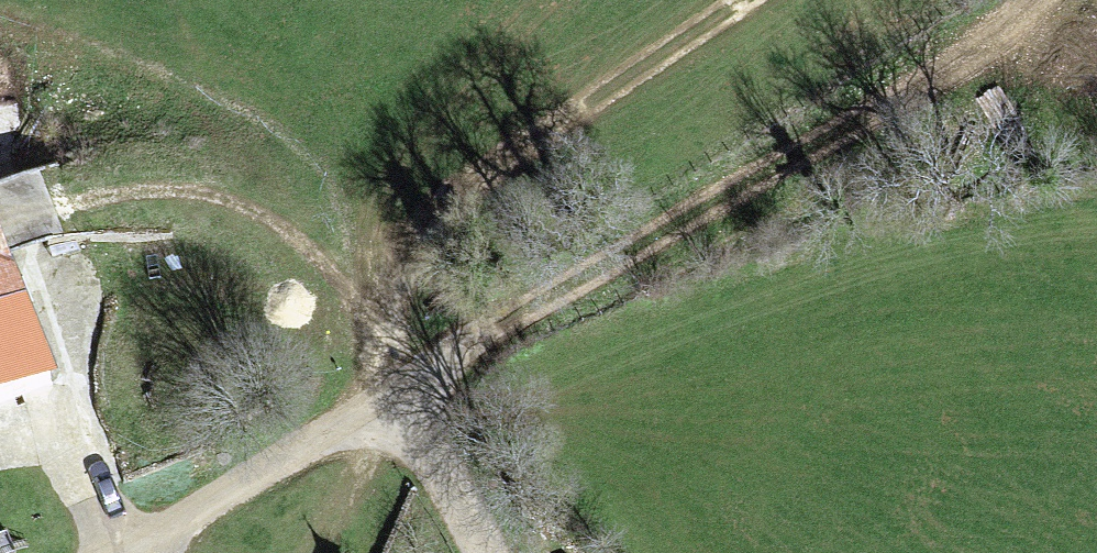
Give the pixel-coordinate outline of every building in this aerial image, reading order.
[(0,288),(0,389),(32,378),(0,288)]
